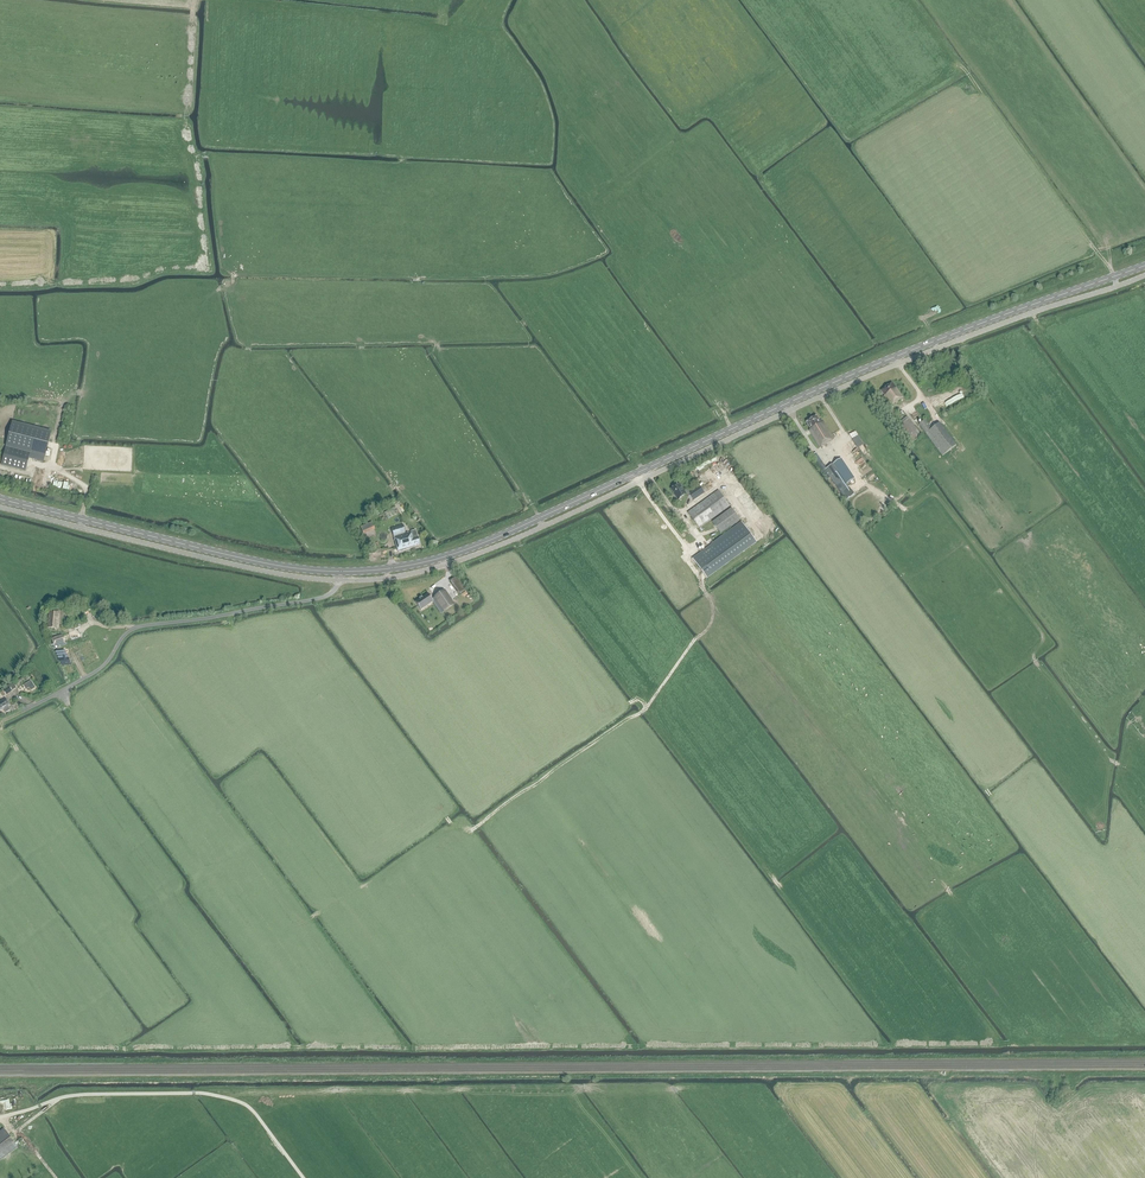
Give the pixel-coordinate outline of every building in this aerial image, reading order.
[(883,397),(891,407),(903,398),(892,382),(881,390),(885,396),(883,397)] [(961,389),(955,391),(958,398),(964,395),(961,389)] [(51,405),(48,419),(53,420),(56,407),(51,405)] [(903,417),(899,411),(896,413),(892,408),(887,411),(895,422),(903,417)] [(820,421),(816,416),(806,422),(811,429),(809,431),(820,448),(834,439),(822,420),(820,421)] [(901,421),(904,424),(898,429),(910,444),(920,436),(915,428),(906,417),(901,421)] [(955,445),(939,423),(931,429),(924,420),(918,425),(941,455),(955,445)] [(12,421),(1,465),(25,471),(30,453),(45,457),(51,431),(12,421)] [(849,434),(856,448),(863,444),(855,430),(849,434)] [(860,446),(865,453),(868,451),(863,444),(860,446)] [(858,451),(852,457),(854,459),(860,454),(858,451)] [(812,457),(817,463),(817,464),(822,471),(828,480),(831,478),(843,496),(851,491),(846,484),(854,479),(841,459),(833,464),(825,469),(825,467),(816,454),(812,457)] [(684,492),(678,484),(670,490),(675,496),(674,496),(677,500),(686,494),(688,497),(690,496),(689,494),(686,490),(684,492)] [(689,494),(690,496),(693,501),(704,493),(699,486),(689,494)] [(699,528),(730,506),(718,490),(687,513),(699,528)] [(851,491),(843,496),(846,501),(855,495),(851,491)] [(386,520),(399,514),(396,507),(383,513),(386,520)] [(721,534),(740,520),(731,509),(712,522),(721,534)] [(365,538),(375,533),(370,523),(360,527),(365,538)] [(742,523),(693,559),(707,578),(756,542),(742,523)] [(402,525),(390,528),(398,552),(412,547),(412,546),(419,544),(417,537),(415,530),(405,533),(402,525)] [(452,580),(461,593),(468,588),(459,575),(452,580)] [(453,605),(444,591),(435,597),(444,611),(453,605)] [(420,599),(419,598),(419,599),(415,602),(420,610),(433,601),(427,593),(422,597),(421,597),(421,598),(420,599)] [(58,624),(60,611),(49,610),(47,628),(56,629),(56,624),(58,624)] [(54,647),(65,643),(62,634),(51,638),(54,647)] [(65,669),(67,668),(70,674),(75,671),(74,669),(75,669),(71,660),(68,661),(67,659),(67,660),(63,651),(58,653),(63,664),(65,669)] [(16,687),(12,682),(8,685),(9,686),(2,691),(6,695),(16,687)] [(5,713),(10,710),(8,707),(9,706),(5,698),(0,701),(0,711),(3,709),(5,713)] [(17,1148),(3,1129),(0,1131),(0,1161),(17,1148)]
